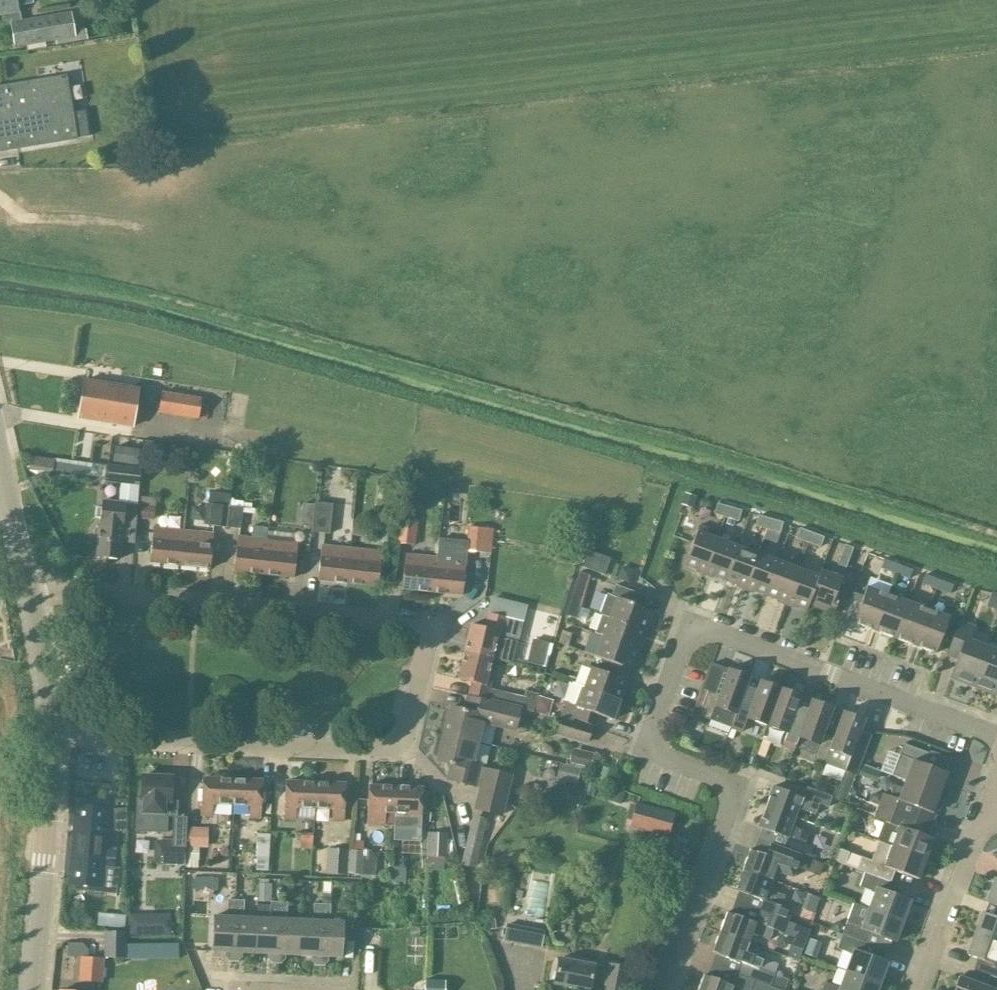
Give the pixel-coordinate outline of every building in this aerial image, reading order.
[(17,12),(15,0),(0,0),(0,14),(17,12)] [(72,15),(12,24),(16,48),(75,38),(72,15)] [(67,75),(0,86),(0,151),(77,138),(76,134),(88,132),(83,108),(72,110),(67,75)] [(133,427),(139,388),(84,379),(78,418),(133,427)] [(199,419),(202,398),(162,391),(158,412),(199,419)] [(138,466),(140,449),(115,445),(113,462),(138,466)] [(54,468),(55,456),(27,456),(26,468),(54,468)] [(139,486),(141,468),(109,464),(107,482),(139,486)] [(453,496),(458,492),(459,487),(447,486),(446,496),(453,496)] [(226,527),(229,506),(230,494),(209,491),(208,503),(206,503),(203,524),(226,527)] [(135,544),(138,504),(103,500),(100,526),(97,527),(95,528),(94,530),(94,532),(94,534),(95,536),(97,538),(99,539),(97,556),(119,558),(121,542),(135,544)] [(313,524),(312,532),(330,534),(333,504),(315,502),(315,504),(313,524)] [(313,524),(315,504),(303,503),(301,523),(313,524)] [(726,517),(730,507),(717,503),(714,513),(726,517)] [(141,505),(140,518),(151,519),(153,507),(141,505)] [(229,506),(226,527),(241,529),(242,523),(251,524),(252,508),(229,506)] [(730,507),(726,517),(739,520),(742,510),(730,507)] [(768,529),(771,519),(759,515),(756,525),(768,529)] [(399,519),(396,543),(415,545),(418,521),(399,519)] [(771,519),(768,529),(780,532),(783,522),(771,519)] [(363,537),(364,525),(354,524),(353,536),(363,537)] [(703,571),(716,538),(708,535),(709,529),(699,525),(697,531),(685,565),(703,571)] [(494,528),(471,526),(470,546),(469,550),(492,552),(493,542),(494,528)] [(180,565),(184,530),(154,527),(150,562),(180,565)] [(808,542),(812,532),(801,528),(797,538),(808,542)] [(184,530),(180,565),(210,568),(214,533),(184,530)] [(812,532),(808,542),(820,546),(824,537),(812,532)] [(264,574),(268,539),(238,535),(234,571),(264,574)] [(721,578),(734,544),(716,538),(703,571),(721,578)] [(268,539),(264,574),(294,577),(298,542),(268,539)] [(436,557),(432,592),(462,595),(467,546),(437,543),(436,557)] [(348,583),(352,548),(321,544),(318,580),(348,583)] [(739,585),(751,551),(734,544),(721,578),(739,585)] [(846,567),(853,548),(845,545),(838,564),(846,567)] [(352,548),(348,583),(378,586),(382,551),(352,548)] [(757,591),(769,558),(751,551),(739,585),(757,591)] [(582,567),(605,575),(611,561),(587,552),(582,567)] [(432,592),(436,557),(405,554),(402,588),(432,592)] [(775,598),(787,564),(769,558),(757,591),(775,598)] [(884,559),(881,568),(896,574),(899,564),(884,559)] [(793,605),(805,571),(787,564),(775,598),(793,605)] [(899,564),(896,574),(911,580),(915,570),(899,564)] [(813,606),(825,572),(821,570),(819,576),(805,571),(793,605),(807,610),(809,604),(813,606)] [(570,603),(581,607),(590,575),(580,571),(570,603)] [(825,572),(813,606),(833,613),(836,605),(838,601),(834,600),(838,588),(842,578),(825,572)] [(936,589),(939,579),(925,574),(922,584),(936,589)] [(888,594),(889,595),(892,585),(877,579),(877,580),(870,578),(867,587),(854,622),(875,630),(888,594)] [(939,579),(936,589),(950,594),(954,585),(939,579)] [(599,613),(604,615),(646,630),(653,610),(638,605),(642,594),(615,584),(611,594),(607,593),(599,613)] [(908,602),(889,595),(888,594),(875,630),(895,638),(908,602)] [(464,651),(492,658),(497,637),(519,642),(527,607),(491,598),(487,600),(480,626),(471,624),(464,651)] [(915,645),(928,609),(908,602),(895,638),(915,645)] [(578,618),(581,607),(570,603),(567,615),(578,618)] [(928,609),(915,645),(936,653),(949,617),(928,609)] [(638,649),(646,630),(604,615),(601,625),(606,627),(603,636),(638,649)] [(569,646),(572,633),(563,630),(565,622),(560,621),(554,641),(569,646)] [(974,686),(988,647),(969,640),(974,626),(962,622),(959,621),(946,655),(957,659),(951,677),(974,686)] [(634,660),(638,649),(603,636),(595,656),(604,659),(633,669),(636,660),(634,660)] [(547,643),(533,639),(527,662),(542,666),(547,643)] [(991,643),(989,648),(988,647),(974,686),(996,694),(996,693),(996,646),(991,643)] [(487,680),(492,658),(464,651),(458,678),(471,682),(468,695),(488,700),(490,701),(521,708),(521,709),(534,712),(534,711),(538,696),(538,694),(527,691),(525,696),(490,688),(492,681),(487,680)] [(625,690),(633,669),(604,659),(600,670),(591,667),(584,686),(584,687),(620,700),(624,689),(625,690)] [(740,704),(749,680),(750,676),(749,676),(747,679),(729,672),(730,669),(729,668),(719,696),(708,690),(699,715),(730,727),(735,714),(736,714),(740,704)] [(760,684),(749,680),(740,704),(736,714),(735,714),(730,727),(742,731),(747,719),(767,726),(781,688),(780,691),(761,684),(762,681),(761,680),(760,684)] [(584,687),(584,686),(573,681),(566,701),(560,717),(561,718),(581,723),(572,720),(573,718),(596,727),(600,715),(612,720),(620,700),(584,687)] [(802,727),(791,722),(801,695),(781,688),(767,726),(787,733),(782,746),(794,750),(798,738),(802,727)] [(517,729),(521,709),(521,708),(490,701),(488,700),(468,695),(464,709),(451,706),(444,733),(478,741),(483,721),(517,729)] [(552,699),(538,696),(534,711),(548,714),(552,699)] [(834,738),(833,738),(823,734),(833,707),(832,706),(831,710),(811,703),(813,699),(812,699),(802,727),(798,738),(818,745),(814,758),(825,762),(830,748),(834,738)] [(830,748),(825,762),(824,763),(844,771),(834,797),(846,801),(856,773),(860,763),(871,735),(860,731),(864,719),(863,719),(862,722),(843,715),(845,712),(844,711),(833,738),(834,738),(830,748)] [(593,727),(581,723),(561,718),(557,735),(588,744),(593,727)] [(473,762),(478,741),(444,733),(437,761),(451,765),(447,779),(479,787),(484,767),(484,765),(473,762)] [(908,781),(939,793),(939,792),(947,773),(923,764),(927,753),(904,744),(892,775),(906,780),(908,781)] [(590,767),(594,753),(574,748),(570,755),(570,762),(590,767)] [(856,773),(876,781),(880,771),(860,763),(856,773)] [(484,767),(479,787),(473,809),(503,817),(506,804),(513,775),(484,767)] [(171,800),(172,776),(141,774),(140,798),(137,798),(135,831),(168,832),(169,816),(177,817),(178,800),(171,800)] [(231,804),(232,778),(202,777),(201,815),(213,815),(213,804),(231,804)] [(232,778),(231,804),(249,805),(249,817),(261,817),(262,780),(232,778)] [(880,804),(879,806),(905,815),(909,804),(932,812),(933,809),(938,811),(943,799),(938,797),(939,793),(908,781),(906,780),(903,788),(894,785),(890,797),(883,794),(880,804)] [(314,808),(316,782),(285,781),(284,818),(296,819),(296,807),(314,808)] [(316,782),(314,808),(333,809),(332,820),(344,821),(346,783),(316,782)] [(395,813),(396,786),(369,785),(367,824),(385,825),(385,812),(395,813)] [(772,785),(765,806),(795,817),(798,810),(814,816),(818,805),(827,808),(831,797),(807,788),(803,797),(772,785)] [(396,786),(395,813),(404,813),(403,826),(421,826),(423,787),(396,786)] [(611,800),(621,804),(625,793),(614,790),(611,800)] [(873,794),(871,800),(880,804),(883,794),(878,792),(873,794)] [(859,805),(862,799),(850,795),(848,802),(859,805)] [(669,836),(675,812),(637,802),(630,826),(669,836)] [(108,809),(76,806),(69,883),(101,886),(103,865),(115,866),(117,847),(105,846),(108,809)] [(788,837),(784,848),(809,858),(814,846),(805,843),(809,832),(792,825),(795,817),(765,806),(757,826),(788,837)] [(878,840),(878,841),(892,846),(926,858),(928,853),(932,853),(936,844),(932,841),(933,839),(911,830),(915,819),(905,815),(879,806),(874,819),(884,823),(878,840)] [(114,808),(114,819),(126,819),(126,808),(114,808)] [(475,869),(487,818),(472,814),(460,865),(475,869)] [(189,827),(188,846),(198,846),(206,847),(207,828),(189,827)] [(312,848),(313,832),(300,832),(300,848),(312,848)] [(447,857),(448,833),(427,832),(426,856),(447,857)] [(269,857),(270,834),(257,833),(256,857),(269,857)] [(685,849),(688,839),(677,835),(674,846),(685,849)] [(185,865),(186,839),(161,839),(160,864),(185,865)] [(865,872),(891,881),(895,870),(918,878),(926,858),(892,846),(878,841),(870,860),(861,857),(857,868),(865,872)] [(742,869),(772,880),(775,871),(793,877),(796,868),(805,871),(809,858),(784,848),(770,843),(766,854),(749,848),(742,868),(742,869)] [(328,873),(349,875),(351,849),(330,848),(328,873)] [(845,865),(850,852),(840,848),(835,862),(845,865)] [(351,849),(349,875),(363,876),(365,850),(364,851),(351,849)] [(765,900),(761,911),(787,921),(791,910),(782,907),(786,895),(769,889),(772,880),(742,869),(734,889),(739,891),(765,900)] [(874,894),(869,909),(903,921),(910,901),(887,892),(891,881),(865,872),(859,888),(874,894)] [(200,888),(200,875),(189,875),(189,887),(200,888)] [(988,902),(996,905),(996,879),(995,878),(986,902),(988,902)] [(233,962),(236,900),(233,899),(233,889),(225,889),(224,900),(228,900),(227,916),(213,915),(211,951),(225,952),(225,956),(228,960),(228,961),(233,962)] [(819,898),(807,894),(802,909),(814,913),(819,898)] [(255,953),(257,917),(244,917),(244,900),(236,900),(233,962),(238,962),(238,960),(242,957),(242,952),(255,953)] [(276,963),(279,902),(270,901),(269,918),(257,917),(255,953),(268,954),(268,958),(272,962),(272,963),(276,963)] [(298,955),(300,919),(286,919),(287,902),(279,902),(276,963),(281,963),(281,962),(285,959),(285,954),(298,955)] [(988,902),(987,903),(984,913),(982,912),(974,933),(996,941),(996,905),(988,902)] [(319,965),(322,904),(313,903),(313,920),(300,919),(298,955),(311,956),(311,960),(315,964),(315,965),(319,965)] [(847,919),(842,934),(868,944),(872,933),(895,941),(903,921),(869,909),(854,903),(848,920),(847,919)] [(322,904),(319,965),(324,965),(324,964),(328,961),(328,956),(342,957),(344,921),(330,921),(331,904),(322,904)] [(726,911),(718,931),(749,943),(752,935),(769,941),(774,929),(784,932),(788,921),(787,921),(761,911),(757,922),(726,911)] [(106,927),(124,928),(125,915),(107,914),(106,927)] [(169,915),(129,915),(129,935),(170,935),(169,915)] [(784,932),(795,936),(798,925),(788,921),(784,932)] [(507,924),(504,939),(523,943),(526,927),(507,924)] [(133,944),(133,943),(125,943),(126,931),(104,930),(104,957),(133,958),(133,944)] [(742,963),(737,975),(771,987),(776,975),(759,969),(763,957),(746,951),(749,943),(718,931),(711,952),(742,963)] [(990,975),(996,978),(996,941),(974,933),(967,954),(978,958),(994,964),(990,975)] [(852,954),(846,970),(880,983),(887,963),(865,955),(868,944),(842,934),(841,937),(834,934),(830,946),(852,954)] [(816,956),(820,941),(808,938),(805,953),(816,956)] [(80,956),(87,956),(88,948),(82,942),(67,942),(67,955),(80,956)] [(133,958),(133,959),(148,959),(148,944),(133,944),(133,958)] [(798,960),(801,954),(789,950),(787,956),(798,960)] [(102,983),(104,958),(87,956),(80,956),(78,981),(102,983)] [(595,965),(558,958),(554,982),(574,986),(574,989),(575,989),(586,989),(586,988),(591,989),(592,980),(604,982),(603,989),(625,989),(629,966),(608,962),(607,968),(595,965)] [(846,970),(846,971),(840,988),(839,989),(877,989),(880,983),(846,970)] [(737,975),(734,985),(708,975),(703,973),(697,989),(780,989),(771,987),(737,975)] [(990,975),(986,986),(959,976),(958,977),(962,979),(958,989),(996,989),(996,978),(990,975)] [(424,989),(446,989),(446,982),(425,981),(424,989)]
